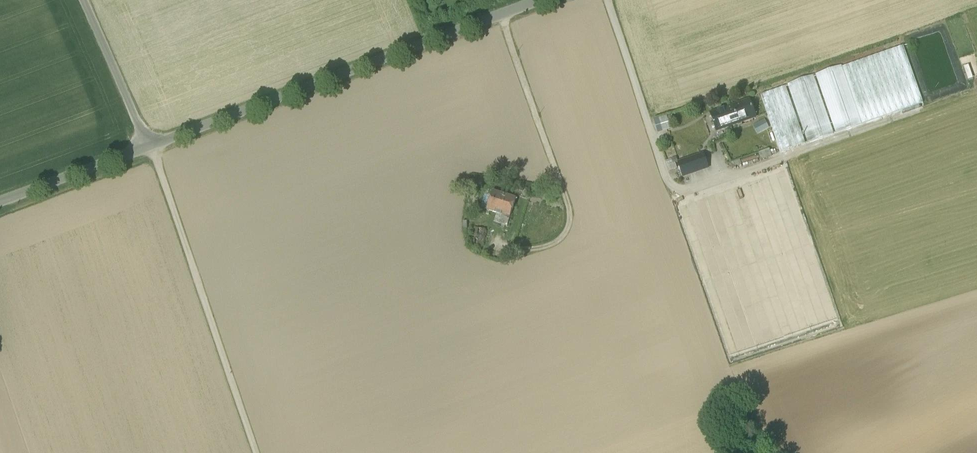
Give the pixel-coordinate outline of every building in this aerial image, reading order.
[(903,46),(842,67),(862,124),(923,103),(903,46)] [(842,66),(815,75),(836,133),(862,124),(842,67),(842,66)] [(834,134),(813,76),(787,85),(808,143),(834,134)] [(786,87),(761,95),(781,152),(805,144),(786,87)] [(750,101),(729,108),(731,113),(735,112),(738,123),(755,117),(750,101)] [(729,108),(711,114),(717,131),(738,123),(735,112),(731,113),(729,108)] [(658,133),(672,129),(668,115),(654,120),(658,133)] [(765,119),(753,124),(757,133),(769,128),(765,119)] [(761,159),(772,156),(770,149),(759,152),(761,159)] [(732,162),(734,167),(759,157),(758,152),(732,162)] [(704,154),(678,163),(683,177),(708,168),(704,154)] [(516,199),(493,192),(487,210),(510,218),(516,199)] [(481,230),(476,249),(483,251),(488,232),(481,230)]
